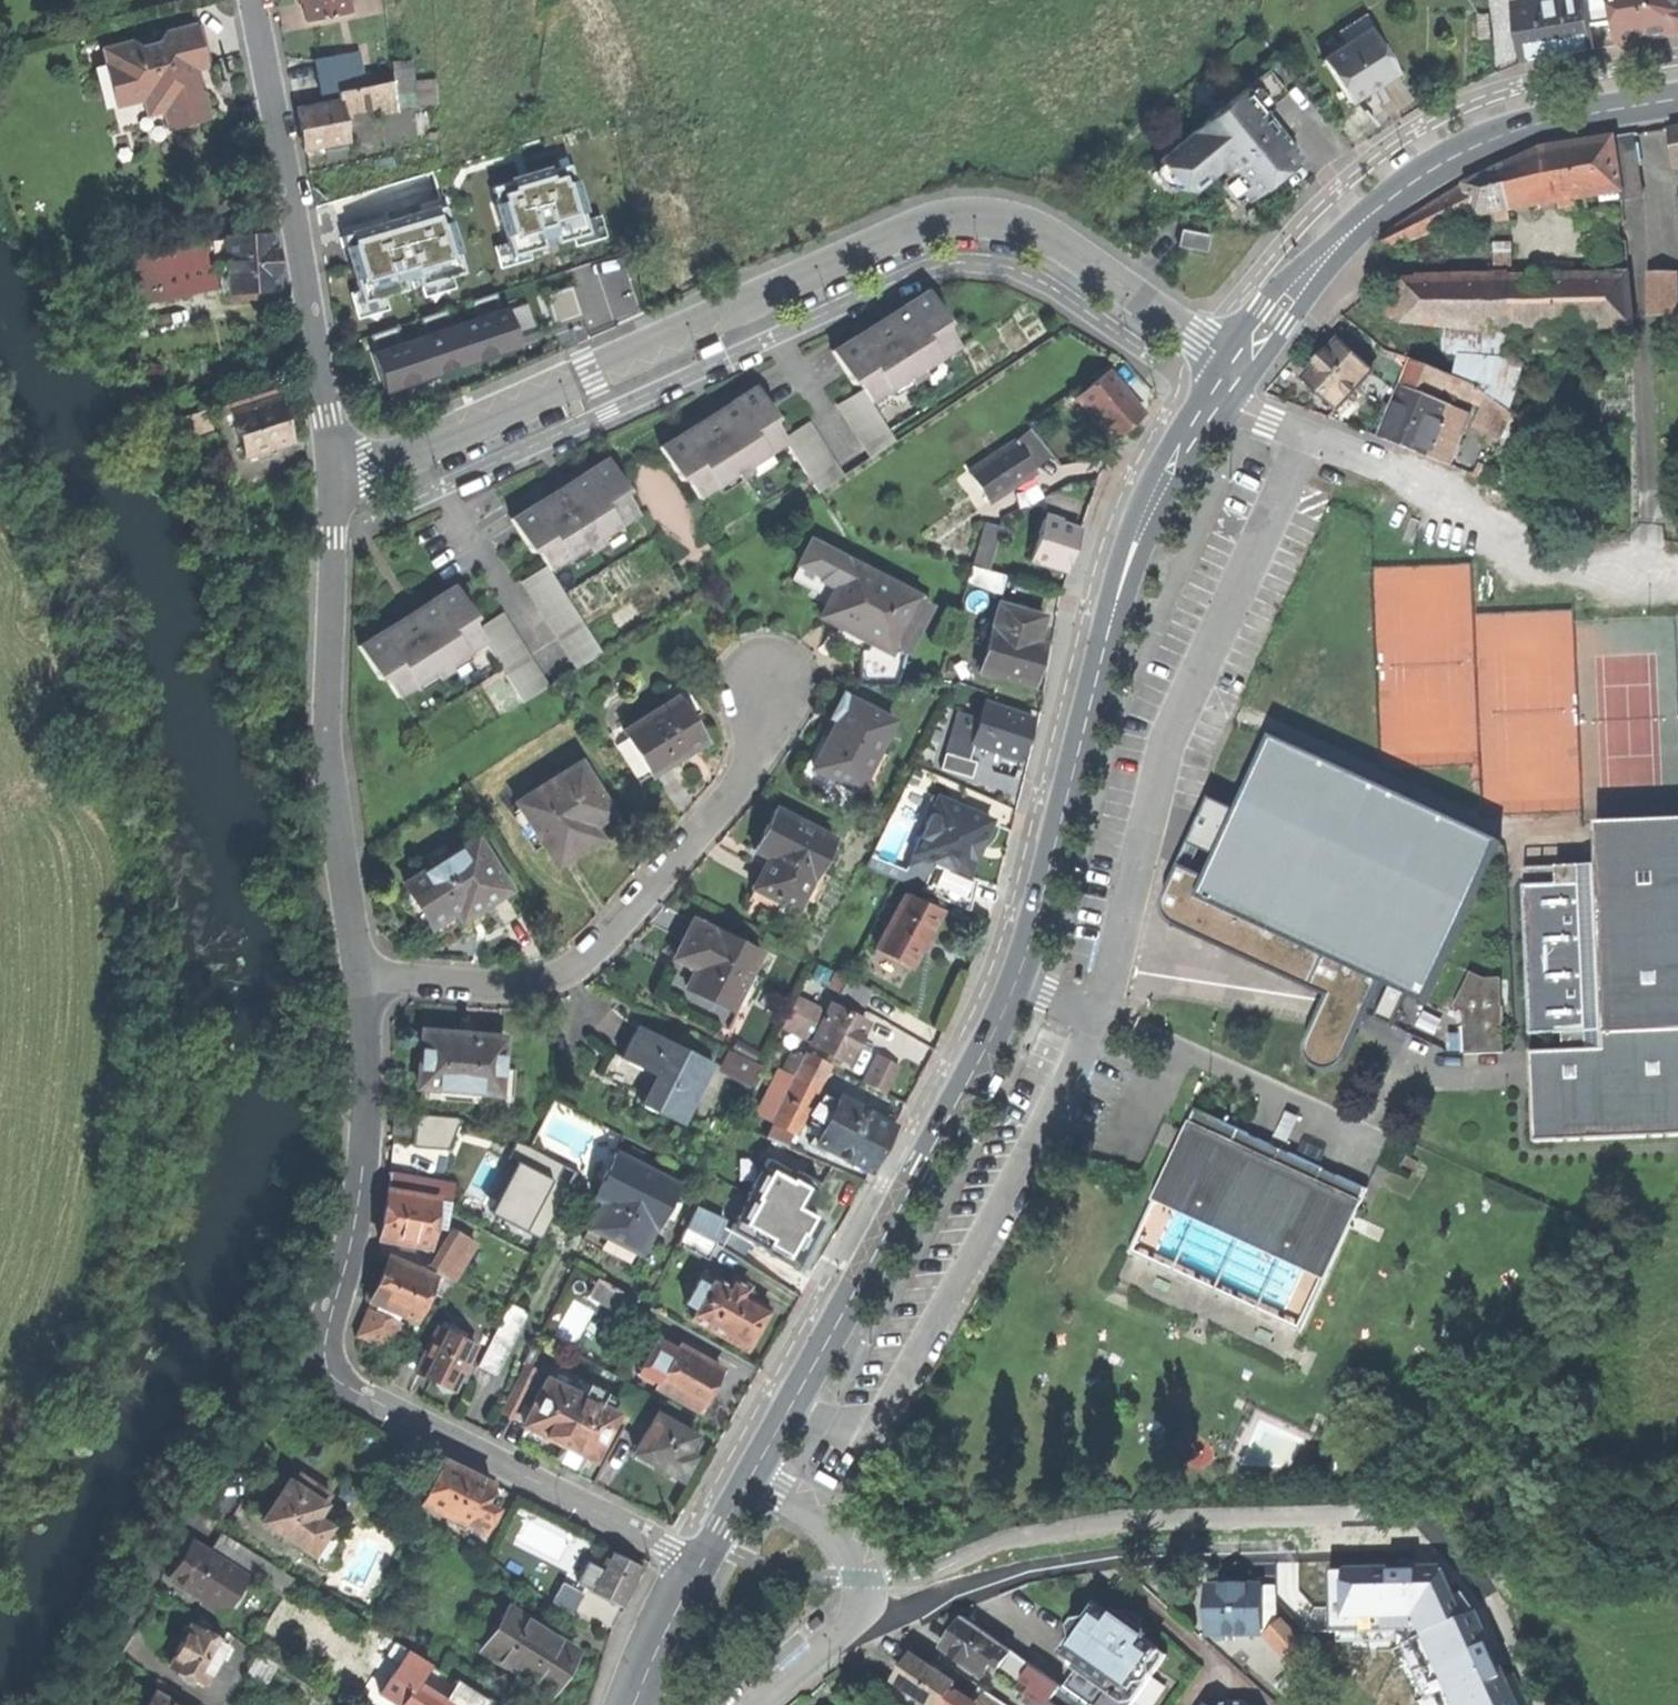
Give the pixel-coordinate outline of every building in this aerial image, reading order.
[(300,2),(304,1),(308,20),(350,12),(348,0),(299,0),(300,2)] [(1516,10),(1555,3),(1554,0),(1520,0),(1514,1),(1516,10)] [(1525,59),(1557,53),(1595,46),(1589,10),(1587,0),(1573,0),(1555,3),(1516,10),(1525,59)] [(1589,10),(1611,7),(1610,0),(1587,0),(1589,10)] [(1611,7),(1616,6),(1622,42),(1655,37),(1677,33),(1677,0),(1610,0),(1611,7)] [(172,129),(212,119),(203,83),(199,84),(198,77),(196,70),(213,66),(203,24),(164,34),(161,39),(152,43),(144,43),(137,40),(106,48),(115,86),(141,80),(146,98),(149,113),(167,109),(172,129)] [(1323,58),(1350,99),(1370,86),(1397,69),(1370,28),(1323,58)] [(340,90),(368,85),(361,49),(316,58),(323,93),(340,90)] [(395,79),(399,101),(418,97),(412,62),(393,66),(395,79)] [(1275,104),(1287,94),(1270,72),(1257,82),(1275,104)] [(399,101),(395,79),(368,85),(340,90),(342,101),(299,110),(302,128),(306,146),(326,142),(327,150),(349,145),(348,138),(350,138),(345,112),(399,101)] [(141,80),(115,86),(120,105),(146,98),(141,80)] [(1275,104),(1257,82),(1246,91),(1263,113),(1275,104)] [(1263,113),(1246,91),(1159,161),(1187,195),(1221,169),(1246,201),(1273,179),(1299,158),(1263,113)] [(1553,202),(1623,191),(1615,136),(1571,144),(1543,149),(1553,202)] [(1517,208),(1553,202),(1543,149),(1509,161),(1517,208)] [(1501,211),(1517,208),(1509,161),(1479,174),(1475,215),(1501,211)] [(509,178),(510,183),(491,188),(494,199),(495,203),(492,204),(496,218),(502,237),(505,236),(511,257),(523,254),(540,249),(545,247),(542,238),(554,235),(557,244),(590,234),(582,207),(569,165),(550,171),(549,166),(527,173),(509,178)] [(1387,251),(1475,215),(1479,174),(1459,185),(1386,230),(1387,251)] [(445,207),(343,237),(349,258),(347,259),(353,281),(355,280),(363,303),(408,290),(405,280),(417,276),(420,286),(465,273),(445,207)] [(1517,218),(1517,208),(1501,211),(1503,220),(1517,218)] [(1178,244),(1206,250),(1209,235),(1181,229),(1178,244)] [(138,284),(212,267),(206,235),(130,252),(138,284)] [(230,293),(277,289),(275,262),(273,237),(227,241),(228,261),(230,293)] [(228,261),(227,241),(213,242),(215,262),(228,261)] [(212,267),(138,284),(143,304),(217,287),(212,267)] [(1406,318),(1406,322),(1453,327),(1485,330),(1635,327),(1631,275),(1405,280),(1405,284),(1389,285),(1390,318),(1406,318)] [(1672,275),(1648,276),(1651,320),(1673,318),(1675,321),(1677,321),(1677,302),(1674,302),(1672,275)] [(578,283),(551,292),(560,321),(587,313),(578,283)] [(520,290),(375,328),(391,388),(535,351),(520,290)] [(861,389),(870,402),(889,391),(887,388),(936,356),(938,360),(957,348),(954,342),(949,334),(944,327),(949,324),(928,290),(904,305),(906,307),(881,323),(855,339),(854,336),(830,351),(851,385),(856,381),(861,389)] [(1338,407),(1371,371),(1340,339),(1321,359),(1304,377),(1338,407)] [(724,346),(722,342),(700,352),(704,360),(720,353),(726,350),(724,346)] [(1482,405),(1477,416),(1473,426),(1500,440),(1507,428),(1514,413),(1479,389),(1480,387),(1477,386),(1412,359),(1401,385),(1402,386),(1396,400),(1381,438),(1449,464),(1470,413),(1438,400),(1439,398),(1442,389),(1482,405)] [(1089,409),(1118,384),(1107,371),(1078,396),(1089,409)] [(1118,384),(1089,409),(1114,438),(1128,425),(1142,413),(1118,384)] [(695,493),(698,498),(717,486),(715,483),(765,452),(767,455),(786,443),(782,438),(777,430),(772,422),(777,419),(756,385),(733,400),(734,403),(710,418),(684,434),(682,432),(659,447),(680,480),(685,477),(695,493)] [(862,446),(887,430),(870,402),(861,389),(836,405),(839,409),(862,446)] [(161,401),(174,398),(173,393),(160,395),(161,401)] [(231,414),(245,457),(292,442),(283,414),(278,399),(231,414)] [(179,437),(210,427),(205,411),(174,421),(179,437)] [(808,479),(833,463),(807,422),(782,438),(786,443),(808,479)] [(862,446),(866,452),(891,436),(887,430),(862,446)] [(1015,443),(1023,454),(1040,443),(1030,430),(1015,443)] [(870,459),(895,443),(891,436),(866,452),(870,459)] [(1003,451),(1022,479),(1034,471),(1032,468),(1023,454),(1015,443),(1003,451)] [(1032,468),(1050,455),(1040,443),(1023,454),(1032,468)] [(989,502),(1014,484),(1022,479),(1003,451),(970,473),(989,502)] [(546,565),(549,569),(568,558),(566,555),(616,523),(618,527),(637,515),(628,501),(623,493),(628,490),(607,457),(583,471),(585,474),(561,489),(535,506),(533,503),(510,518),(531,551),(536,548),(546,565)] [(808,479),(812,485),(837,469),(833,463),(808,479)] [(817,494),(842,477),(837,469),(812,485),(817,494)] [(1047,565),(1067,571),(1073,550),(1080,529),(1061,524),(1058,525),(1054,524),(1054,522),(1043,518),(1033,552),(1050,558),(1047,565)] [(975,562),(988,566),(999,526),(986,523),(975,562)] [(847,561),(821,617),(829,622),(840,627),(858,635),(862,627),(908,649),(929,602),(917,597),(919,594),(847,561)] [(554,635),(579,619),(549,569),(546,565),(520,580),(537,608),(554,635)] [(986,571),(981,588),(999,593),(1004,575),(986,571)] [(383,676),(397,697),(416,685),(414,682),(463,651),(465,654),(484,642),(476,629),(471,621),(476,618),(455,584),(431,599),(433,601),(408,617),(382,633),(381,631),(357,645),(378,679),(383,676)] [(980,672),(1033,686),(1040,659),(1044,644),(1035,642),(1042,616),(998,604),(980,672)] [(501,669),(526,653),(501,613),(476,629),(484,642),(501,669)] [(554,635),(558,641),(583,625),(579,619),(554,635)] [(583,625),(558,641),(576,670),(601,654),(583,625)] [(906,653),(908,649),(862,627),(858,635),(840,627),(837,632),(840,642),(860,651),(858,684),(897,684),(909,654),(906,653)] [(501,669),(505,675),(530,659),(526,653),(501,669)] [(530,659),(505,675),(523,703),(548,687),(530,659)] [(805,780),(850,804),(892,722),(843,696),(832,718),(837,720),(824,745),(805,780)] [(622,733),(648,774),(650,776),(669,764),(684,754),(679,746),(699,734),(676,698),(622,733)] [(971,744),(1018,759),(1025,739),(1031,720),(984,704),(980,719),(971,744)] [(964,767),(971,744),(980,719),(959,712),(943,760),(964,767)] [(638,781),(648,774),(622,733),(618,727),(608,733),(638,781)] [(1499,842),(1271,737),(1235,816),(1207,878),(1180,866),(1165,900),(1164,906),(1166,912),(1167,918),(1173,923),(1329,996),(1366,1013),(1381,981),(1425,1002),(1499,842)] [(964,767),(943,760),(937,775),(967,786),(973,770),(964,767)] [(528,825),(554,866),(578,851),(598,838),(590,826),(610,813),(579,764),(520,801),(534,822),(528,825)] [(936,865),(975,880),(977,876),(986,850),(999,815),(942,793),(916,857),(936,865)] [(753,887),(796,909),(832,838),(774,808),(765,827),(754,850),(768,857),(753,887)] [(1565,1070),(1550,1070),(1545,1077),(1546,1088),(1533,1089),(1536,1142),(1677,1136),(1677,819),(1605,822),(1596,831),(1597,866),(1524,869),(1531,1035),(1564,1033),(1565,1051),(1565,1070)] [(404,885),(433,929),(474,903),(479,911),(497,899),(510,890),(477,838),(404,885)] [(906,880),(926,889),(936,865),(916,857),(906,880)] [(981,877),(977,876),(975,880),(936,865),(926,889),(975,909),(981,877)] [(875,948),(910,967),(926,937),(942,910),(895,891),(892,897),(901,901),(875,948)] [(686,990),(730,1012),(760,953),(716,930),(715,932),(693,921),(684,939),(674,959),(696,970),(686,990)] [(1467,1055),(1506,1052),(1501,978),(1484,979),(1471,973),(1455,1008),(1464,1012),(1469,1014),(1469,1025),(1465,1025),(1467,1055)] [(837,995),(861,1007),(870,991),(846,978),(837,995)] [(1346,1058),(1366,1013),(1329,996),(1308,1039),(1306,1047),(1307,1054),(1310,1062),(1316,1067),(1323,1070),(1331,1069),(1339,1065),(1346,1058)] [(782,1023),(814,1042),(827,1015),(796,997),(782,1023)] [(811,1046),(845,1063),(857,1040),(865,1023),(831,1006),(827,1015),(814,1042),(811,1046)] [(639,1106),(683,1127),(713,1064),(637,1028),(630,1042),(621,1061),(653,1076),(639,1106)] [(441,1089),(499,1094),(501,1070),(504,1040),(459,1036),(423,1033),(418,1087),(441,1089)] [(1565,1070),(1565,1051),(1532,1053),(1533,1070),(1533,1089),(1546,1088),(1545,1077),(1550,1070),(1565,1070)] [(723,1068),(753,1083),(761,1067),(731,1052),(723,1068)] [(772,1125),(793,1134),(827,1066),(806,1055),(803,1062),(792,1084),(772,1125)] [(781,1079),(792,1084),(803,1062),(792,1056),(781,1079)] [(864,1083),(884,1093),(896,1067),(876,1057),(864,1083)] [(499,1094),(441,1089),(440,1101),(513,1108),(516,1071),(501,1070),(499,1094)] [(1002,1074),(998,1072),(987,1093),(995,1098),(1004,1082),(1006,1076),(1002,1074)] [(816,1143),(870,1171),(881,1149),(893,1126),(839,1098),(816,1143)] [(1269,1144),(1196,1110),(1129,1253),(1131,1254),(1132,1252),(1299,1330),(1298,1332),(1301,1334),(1358,1212),(1368,1190),(1342,1177),(1282,1150),(1269,1144)] [(392,1134),(409,1135),(410,1114),(393,1113),(392,1134)] [(418,1120),(418,1131),(442,1133),(443,1122),(418,1120)] [(786,1148),(793,1134),(772,1125),(766,1137),(786,1148)] [(534,1143),(497,1209),(544,1235),(581,1169),(534,1143)] [(605,1253),(633,1268),(675,1185),(615,1154),(595,1191),(605,1196),(582,1242),(605,1253)] [(714,1171),(741,1182),(746,1168),(720,1157),(714,1171)] [(390,1163),(389,1174),(402,1176),(403,1164),(390,1163)] [(415,1196),(418,1178),(402,1176),(389,1174),(388,1191),(415,1196)] [(418,1178),(415,1196),(437,1199),(440,1182),(418,1178)] [(722,1228),(724,1223),(706,1216),(719,1188),(707,1183),(679,1245),(708,1258),(722,1228)] [(719,1188),(706,1216),(724,1223),(736,1196),(719,1188)] [(429,1247),(437,1199),(415,1196),(388,1191),(384,1214),(380,1239),(400,1242),(414,1245),(429,1247)] [(724,1223),(722,1228),(771,1250),(785,1217),(736,1196),(724,1223)] [(809,1267),(816,1250),(823,1235),(785,1217),(771,1250),(809,1267)] [(438,1272),(453,1281),(475,1244),(456,1232),(434,1269),(438,1272)] [(414,1245),(400,1242),(399,1248),(413,1251),(414,1245)] [(402,1315),(416,1321),(428,1292),(435,1277),(389,1257),(380,1278),(370,1301),(379,1305),(402,1315)] [(435,1277),(428,1292),(442,1299),(453,1281),(438,1272),(435,1277)] [(597,1278),(588,1296),(626,1317),(635,1299),(597,1278)] [(691,1319),(746,1349),(758,1326),(768,1308),(743,1294),(747,1287),(732,1279),(728,1286),(713,1278),(708,1287),(697,1281),(686,1303),(696,1308),(691,1319)] [(577,1302),(560,1330),(578,1340),(594,1312),(577,1302)] [(477,1366),(494,1375),(526,1313),(509,1304),(477,1366)] [(379,1305),(376,1313),(399,1323),(402,1315),(379,1305)] [(356,1336),(390,1351),(401,1324),(399,1323),(376,1313),(367,1310),(356,1336)] [(437,1328),(416,1373),(429,1379),(435,1382),(440,1391),(453,1390),(474,1346),(437,1328)] [(656,1385),(675,1350),(656,1340),(637,1374),(656,1385)] [(678,1346),(675,1350),(656,1385),(655,1388),(697,1411),(709,1390),(720,1369),(678,1346)] [(515,1384),(528,1390),(537,1373),(524,1366),(515,1384)] [(556,1442),(594,1460),(616,1414),(605,1409),(611,1397),(587,1386),(582,1397),(546,1380),(523,1426),(556,1442)] [(512,1383),(498,1412),(515,1421),(530,1391),(528,1390),(515,1384),(512,1383)] [(626,1420),(640,1428),(654,1401),(640,1394),(626,1420)] [(634,1453),(680,1478),(690,1459),(700,1440),(655,1416),(634,1453)] [(421,1504),(443,1461),(431,1455),(410,1499),(421,1504)] [(492,1485),(464,1472),(443,1461),(421,1504),(482,1534),(485,1528),(495,1509),(483,1503),(489,1492),(492,1485)] [(293,1484),(325,1504),(331,1495),(299,1474),(293,1484)] [(316,1518),(325,1504),(293,1484),(287,1481),(275,1500),(261,1522),(313,1554),(330,1527),(316,1518)] [(483,1503),(495,1509),(500,1497),(489,1492),(483,1503)] [(496,1533),(485,1528),(482,1534),(475,1550),(485,1556),(496,1533)] [(248,1575),(258,1559),(219,1534),(209,1550),(248,1575)] [(202,1597),(224,1563),(189,1542),(179,1558),(167,1577),(202,1597)] [(608,1552),(600,1568),(589,1591),(621,1607),(631,1586),(640,1568),(608,1552)] [(519,1574),(564,1599),(574,1582),(528,1556),(519,1574)] [(292,1580),(258,1559),(248,1575),(282,1597),(292,1580)] [(239,1587),(245,1576),(224,1563),(202,1597),(199,1601),(222,1615),(229,1604),(239,1587)] [(589,1591),(600,1568),(590,1564),(579,1586),(589,1591)] [(1278,1619),(1273,1624),(1273,1586),(1234,1586),(1207,1586),(1207,1633),(1214,1633),(1228,1633),(1263,1633),(1293,1665),(1308,1652),(1278,1619)] [(233,1607),(243,1590),(239,1587),(229,1604),(233,1607)] [(1166,1653),(1146,1638),(1144,1627),(1119,1609),(1108,1612),(1094,1602),(1082,1619),(1070,1636),(1088,1649),(1078,1664),(1061,1687),(1081,1701),(1083,1702),(1087,1704),(1129,1704),(1166,1653)] [(482,1650),(550,1694),(564,1672),(577,1652),(509,1609),(482,1650)] [(195,1613),(189,1625),(224,1643),(229,1634),(195,1613)] [(998,1650),(1001,1645),(963,1618),(953,1632),(942,1647),(980,1674),(990,1661),(998,1650)] [(369,1627),(394,1643),(395,1643),(399,1638),(373,1622),(369,1627)] [(168,1665),(204,1683),(224,1643),(189,1625),(179,1645),(168,1665)] [(1402,1704),(1449,1704),(1485,1674),(1444,1628),(1418,1650),(1400,1667),(1408,1676),(1390,1691),(1402,1704)] [(1088,1649),(1070,1636),(1059,1650),(1078,1664),(1088,1649)] [(487,1702),(461,1686),(441,1673),(395,1643),(394,1643),(387,1653),(401,1662),(396,1670),(414,1682),(450,1704),(485,1704),(487,1702)] [(998,1650),(1007,1656),(1011,1651),(1001,1645),(998,1650)] [(998,1650),(990,1661),(1000,1667),(1004,1662),(1007,1656),(998,1650)] [(1007,1656),(1004,1662),(1025,1677),(1027,1675),(1036,1681),(1042,1673),(1011,1651),(1007,1656)] [(952,1688),(954,1684),(911,1655),(903,1667),(894,1680),(931,1704),(941,1704),(952,1688)] [(449,1659),(441,1673),(461,1686),(470,1672),(449,1659)] [(414,1682),(396,1670),(395,1670),(380,1694),(398,1704),(399,1704),(414,1682)] [(1081,1701),(1061,1687),(1042,1673),(1036,1681),(1032,1687),(1026,1683),(1019,1693),(1025,1697),(1022,1702),(1026,1704),(1078,1704),(1081,1701)] [(992,1677),(983,1689),(1003,1703),(1009,1695),(1007,1687),(992,1677)] [(414,1682),(399,1704),(450,1704),(414,1682)] [(977,1704),(1006,1704),(1003,1703),(983,1689),(980,1687),(970,1700),(975,1704),(977,1704)] [(975,1704),(970,1700),(952,1688),(941,1704),(975,1704)] [(154,1693),(146,1704),(174,1704),(154,1693)]
